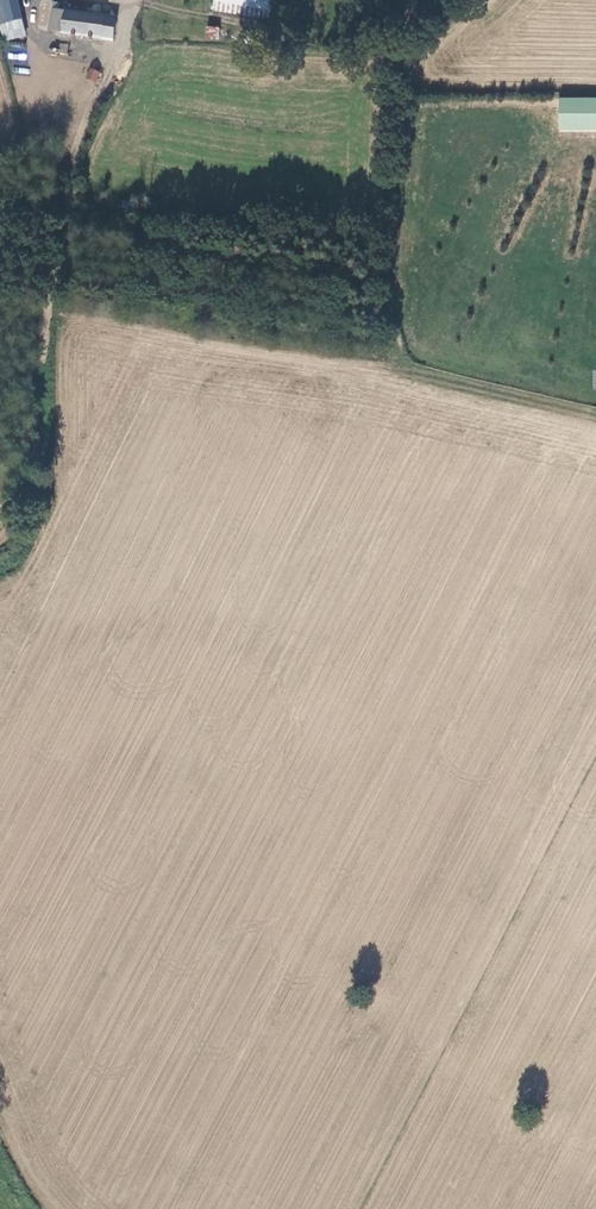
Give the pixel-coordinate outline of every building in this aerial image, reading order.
[(21,22),(16,0),(0,0),(0,27),(21,22)] [(116,16),(59,7),(60,0),(57,0),(53,0),(48,29),(112,39),(116,16)] [(214,11),(267,21),(271,0),(216,0),(214,11)] [(21,22),(0,27),(0,34),(0,35),(23,30),(21,22)] [(205,39),(219,40),(219,26),(205,25),(205,39)] [(83,83),(92,85),(95,76),(86,73),(83,83)] [(595,128),(595,100),(560,100),(561,128),(595,128)]
